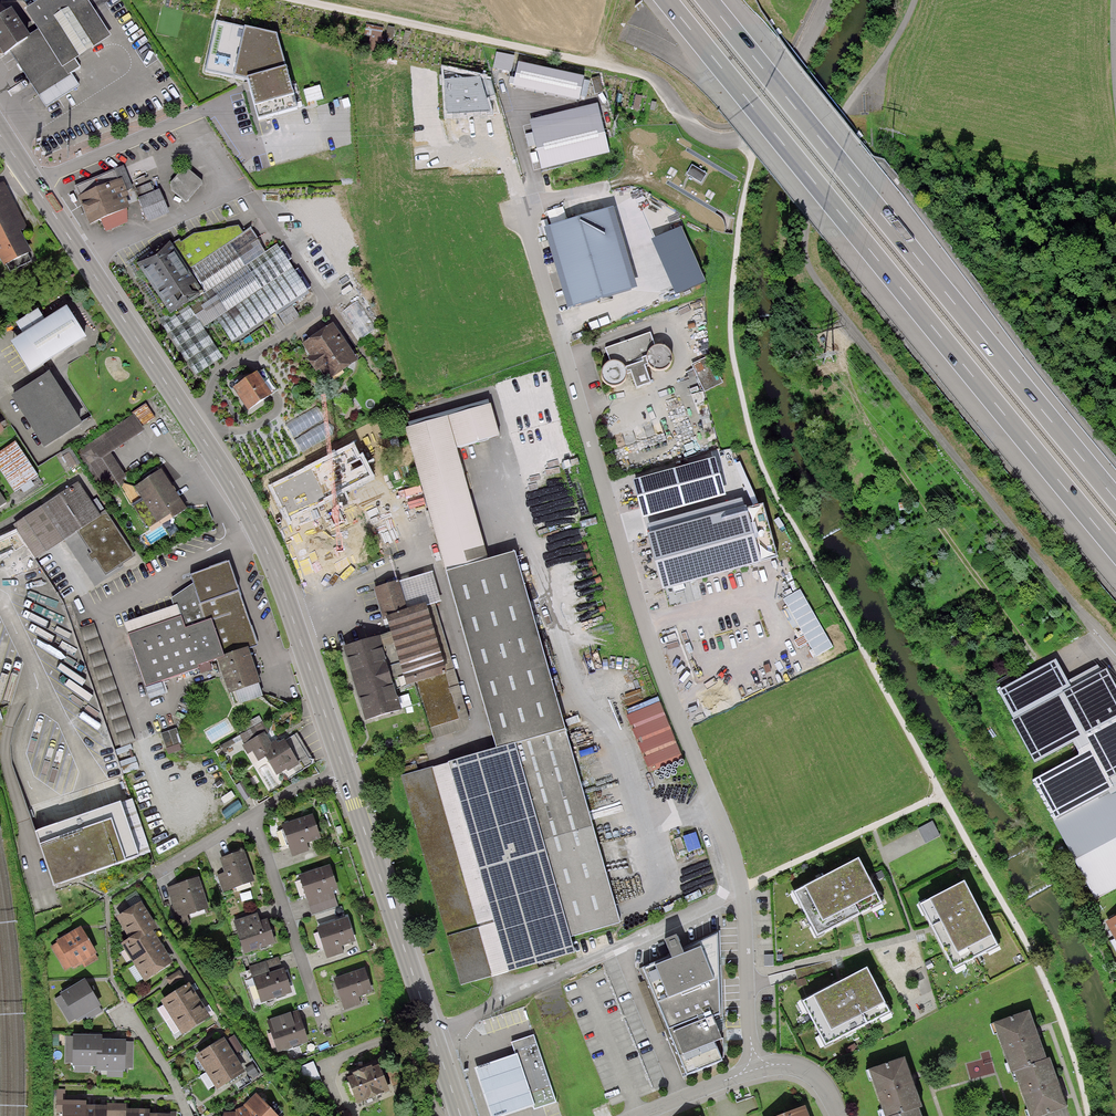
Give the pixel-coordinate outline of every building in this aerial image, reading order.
[(70,67),(108,42),(81,0),(44,0),(21,15),(34,35),(25,41),(7,14),(0,18),(0,60),(1,61),(8,57),(32,94),(42,111),(76,90),(68,78),(74,74),(72,70),(70,67)] [(249,80),(259,121),(298,109),(278,40),(245,32),(216,25),(205,72),(236,77),(249,80)] [(158,61),(149,45),(140,50),(149,66),(158,61)] [(515,56),(496,52),(493,69),(501,70),(512,72),(515,56)] [(584,77),(519,63),(513,88),(579,102),(584,77)] [(482,83),(445,84),(447,118),(470,116),(491,115),(487,102),(495,100),(491,85),(482,83)] [(308,91),(312,107),(326,103),(323,88),(308,91)] [(597,104),(530,120),(542,169),(609,153),(597,104)] [(692,168),(686,177),(699,185),(705,176),(692,168)] [(205,184),(187,169),(173,184),(175,192),(187,203),(205,184)] [(123,171),(72,190),(87,231),(99,226),(103,236),(126,228),(126,209),(136,205),(131,192),(123,171)] [(4,181),(0,183),(0,259),(4,266),(32,251),(21,231),(28,228),(4,181)] [(151,181),(134,187),(138,201),(147,223),(169,215),(160,190),(155,191),(151,181)] [(612,208),(544,228),(568,307),(636,287),(612,208)] [(194,234),(171,247),(187,271),(243,234),(238,227),(194,234)] [(681,228),(652,241),(676,295),(705,282),(681,228)] [(250,230),(243,234),(187,271),(203,295),(265,253),(250,230)] [(277,246),(265,253),(203,295),(188,305),(203,328),(216,319),(231,342),(308,291),(277,246)] [(171,247),(139,268),(171,316),(188,305),(203,295),(187,271),(171,247)] [(203,328),(188,305),(171,316),(159,323),(194,376),(222,357),(203,328)] [(289,326),(302,316),(295,306),(282,316),(289,326)] [(88,342),(67,309),(11,343),(32,377),(88,342)] [(350,349),(333,323),(301,344),(311,359),(308,361),(316,373),(318,372),(327,384),(359,362),(350,349)] [(627,375),(626,373),(631,372),(637,389),(650,384),(644,367),(649,365),(650,368),(654,371),(659,371),(663,371),(667,369),(670,366),(671,362),(671,358),(671,354),(669,351),(667,348),(663,346),(659,346),(655,347),(650,334),(629,341),(606,348),(611,363),(607,364),(604,367),(603,370),(601,373),(602,376),(602,380),(605,383),(608,386),(613,388),(618,387),(622,384),(625,381),(626,378),(627,375)] [(707,357),(690,365),(704,394),(721,386),(707,357)] [(264,369),(233,388),(248,411),(271,396),(270,394),(277,390),(264,369)] [(82,426),(50,373),(12,396),(44,449),(82,426)] [(134,415),(142,426),(155,418),(146,404),(133,412),(134,415)] [(336,433),(319,405),(285,425),(302,453),(336,433)] [(498,443),(488,409),(401,434),(447,574),(496,751),(402,777),(461,987),(575,955),(571,940),(622,926),(516,554),(490,561),(455,455),(498,443)] [(142,426),(134,415),(77,451),(105,494),(123,482),(121,479),(124,477),(109,453),(144,430),(142,426)] [(26,496),(44,485),(18,444),(0,455),(0,469),(17,496),(23,492),(26,496)] [(74,451),(64,456),(72,473),(82,468),(74,451)] [(644,518),(726,495),(715,457),(633,478),(644,518)] [(162,470),(135,488),(142,499),(132,505),(148,529),(170,515),(172,518),(187,508),(162,470)] [(79,482),(14,525),(36,559),(78,532),(102,517),(100,514),(79,482)] [(374,527),(411,517),(405,493),(369,509),(374,527)] [(669,587),(778,556),(763,503),(747,507),(746,505),(647,532),(663,589),(669,587)] [(100,514),(102,517),(78,532),(106,575),(134,556),(105,511),(100,514)] [(305,544),(320,580),(355,566),(337,521),(316,529),(320,538),(305,544)] [(201,606),(239,593),(229,564),(191,577),(193,584),(201,606)] [(392,635),(346,648),(368,719),(399,709),(393,688),(445,672),(425,607),(407,613),(399,583),(378,589),(392,635)] [(177,605),(181,617),(185,629),(207,621),(201,606),(193,584),(172,598),(174,606),(177,605)] [(799,590),(784,599),(816,655),(831,646),(799,590)] [(226,659),(250,650),(258,648),(239,593),(201,606),(207,621),(212,619),(226,659)] [(434,602),(449,671),(459,669),(447,614),(438,616),(435,601),(434,602)] [(181,617),(177,605),(174,606),(124,623),(128,635),(181,617)] [(146,687),(217,662),(226,659),(212,619),(207,621),(185,629),(181,617),(128,635),(146,687)] [(87,629),(121,747),(135,743),(101,625),(87,629)] [(226,659),(217,662),(229,694),(231,693),(259,683),(261,682),(250,650),(226,659)] [(1054,658),(996,690),(1011,718),(1059,691),(1069,685),(1054,658)] [(1012,720),(1035,761),(1073,741),(1080,754),(1089,749),(1106,780),(1115,774),(1115,687),(1106,669),(1012,720)] [(263,697),(259,683),(231,693),(236,707),(263,697)] [(656,698),(625,711),(650,772),(681,759),(656,698)] [(315,763),(297,733),(278,744),(276,741),(272,744),(267,735),(269,733),(263,722),(240,735),(245,744),(242,746),(247,755),(252,752),(258,762),(265,758),(276,776),(281,773),(286,782),(291,778),(315,763)] [(170,754),(184,750),(179,729),(165,732),(170,754)] [(1096,898),(1115,887),(1115,791),(1113,792),(1106,780),(1089,749),(1080,754),(1033,779),(1096,898)] [(1115,791),(1115,774),(1106,780),(1113,792),(1115,791)] [(122,801),(36,831),(55,885),(141,855),(122,801)] [(281,827),(290,858),(320,849),(311,818),(281,827)] [(933,821),(918,828),(925,844),(941,836),(933,821)] [(243,851),(221,858),(225,873),(218,875),(224,893),(254,882),(243,851)] [(859,859),(794,893),(818,937),(856,917),(882,903),(859,859)] [(296,878),(306,909),(336,900),(326,869),(296,878)] [(198,881),(169,890),(180,922),(208,913),(198,881)] [(953,970),(998,947),(966,884),(921,907),(932,930),(953,970)] [(142,906),(121,919),(134,940),(125,946),(145,978),(169,963),(162,951),(155,940),(149,931),(155,927),(149,917),(142,906)] [(1114,932),(1115,931),(1115,912),(1106,917),(1114,932)] [(236,924),(246,956),(275,946),(267,924),(260,926),(257,917),(236,924)] [(315,930),(325,961),(355,952),(345,921),(315,930)] [(81,931),(49,948),(63,975),(95,958),(81,931)] [(685,1074),(686,1078),(722,1063),(720,1059),(724,1058),(723,1039),(721,1039),(713,1019),(719,1016),(719,979),(719,965),(719,961),(718,937),(682,952),(681,950),(676,938),(664,943),(670,957),(642,969),(685,1074)] [(774,954),(764,954),(765,966),(774,966),(774,954)] [(249,970),(259,1006),(288,997),(278,961),(249,970)] [(843,983),(803,1003),(826,1047),(890,1014),(867,970),(843,983)] [(333,982),(342,1013),(372,1004),(363,973),(333,982)] [(84,984),(59,1000),(75,1026),(100,1010),(84,984)] [(188,987),(164,1001),(183,1031),(207,1017),(200,1007),(194,996),(188,987)] [(1010,1073),(1014,1072),(1046,1060),(1029,1012),(993,1025),(1010,1073)] [(269,1024),(277,1054),(307,1046),(299,1016),(269,1024)] [(552,1089),(534,1034),(511,1042),(515,1054),(518,1053),(532,1095),(539,1093),(552,1089)] [(92,1037),(67,1038),(67,1064),(100,1064),(100,1068),(132,1068),(132,1044),(107,1044),(100,1044),(100,1037),(92,1037)] [(241,1072),(238,1067),(227,1049),(223,1042),(199,1056),(218,1086),(241,1072)] [(518,1053),(515,1054),(475,1067),(485,1097),(491,1115),(504,1115),(535,1106),(532,1095),(518,1053)] [(919,1109),(923,1108),(905,1059),(868,1072),(883,1115),(901,1115),(919,1109)] [(1028,1115),(1046,1115),(1066,1109),(1049,1059),(1046,1060),(1014,1072),(1028,1115)] [(375,1068),(343,1082),(356,1112),(388,1098),(375,1068)] [(260,1100),(256,1102),(249,1106),(251,1112),(245,1112),(239,1113),(238,1115),(276,1115),(260,1100)] [(85,1109),(85,1102),(79,1102),(61,1102),(61,1115),(105,1115),(105,1109),(93,1109),(85,1109)] [(805,1106),(781,1115),(809,1115),(805,1106)]
